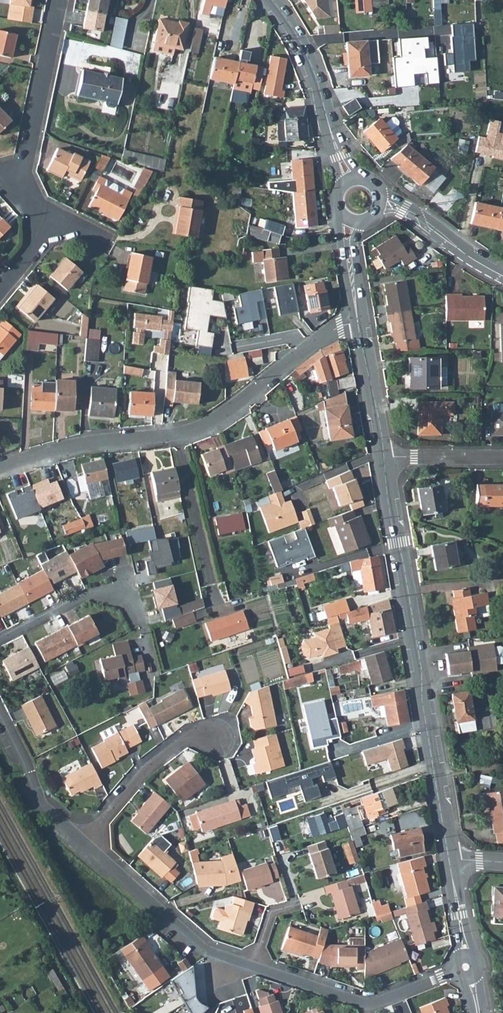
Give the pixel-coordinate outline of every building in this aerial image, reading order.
[(11,20),(31,23),(33,7),(31,7),(32,0),(9,0),(9,4),(13,5),(11,20)] [(86,11),(104,14),(105,14),(107,4),(109,4),(110,0),(88,0),(86,11)] [(201,14),(209,15),(209,13),(211,5),(224,8),(226,0),(204,0),(201,14)] [(315,18),(329,17),(328,0),(303,0),(315,18)] [(363,8),(371,7),(371,0),(362,0),(363,8)] [(211,5),(209,13),(222,16),(224,8),(211,5)] [(104,14),(86,11),(83,28),(101,31),(104,14)] [(127,19),(115,16),(109,46),(121,49),(127,19)] [(158,19),(154,43),(174,48),(182,49),(187,23),(178,21),(178,23),(158,19)] [(445,23),(445,75),(454,75),(454,80),(468,80),(468,60),(476,60),(476,23),(445,23)] [(317,29),(318,35),(339,33),(339,24),(323,26),(323,28),(317,29)] [(195,27),(189,51),(197,53),(203,29),(195,27)] [(9,58),(15,34),(0,30),(0,55),(9,58)] [(394,56),(396,87),(415,86),(415,74),(426,74),(427,84),(439,83),(438,56),(428,56),(427,36),(399,37),(400,56),(394,56)] [(366,41),(346,42),(349,77),(369,76),(366,41)] [(154,43),(152,51),(172,55),(174,48),(154,43)] [(233,84),(232,90),(248,94),(250,94),(251,89),(259,90),(263,68),(247,64),(250,52),(240,50),(238,62),(237,64),(233,84)] [(270,56),(263,94),(282,98),(283,91),(280,91),(286,59),(270,56)] [(214,57),(209,78),(233,84),(237,64),(238,62),(214,57)] [(81,70),(76,95),(116,103),(122,79),(81,70)] [(232,90),(230,101),(246,105),(248,94),(232,90)] [(342,106),(348,115),(360,108),(354,99),(342,106)] [(276,120),(278,141),(307,139),(304,106),(283,108),(283,110),(284,120),(276,120)] [(283,110),(273,111),(274,120),(276,120),(284,120),(283,110)] [(10,122),(0,111),(0,131),(10,122)] [(363,132),(380,151),(396,138),(395,137),(400,132),(400,130),(396,125),(398,124),(398,121),(395,118),(392,117),(384,124),(379,118),(363,132)] [(395,144),(400,150),(406,145),(410,141),(408,133),(395,144)] [(459,139),(456,152),(466,154),(469,141),(459,139)] [(420,183),(434,167),(413,150),(412,150),(406,145),(400,150),(390,158),(399,166),(398,167),(419,185),(420,183)] [(57,148),(46,169),(61,177),(64,171),(80,179),(89,162),(73,153),(72,156),(57,148)] [(153,168),(163,171),(165,161),(123,151),(122,158),(153,168)] [(102,155),(95,167),(103,171),(109,157),(102,155)] [(291,161),(294,192),(314,190),(311,159),(291,161)] [(420,183),(433,193),(446,178),(434,167),(420,183)] [(137,188),(134,194),(138,197),(152,171),(143,168),(134,187),(137,188)] [(219,174),(215,194),(225,196),(227,186),(229,176),(219,174)] [(96,192),(89,206),(117,220),(132,193),(124,189),(122,192),(120,196),(102,186),(104,183),(106,180),(99,176),(92,190),(96,192)] [(122,192),(104,183),(102,186),(120,196),(122,192)] [(241,189),(227,186),(225,196),(239,199),(241,189)] [(293,192),(296,227),(317,225),(314,190),(294,192),(293,192)] [(179,207),(174,234),(195,237),(202,200),(179,197),(177,206),(179,207)] [(494,228),(495,229),(500,207),(475,202),(470,223),(488,227),(489,222),(495,223),(494,228)] [(9,226),(1,218),(0,218),(0,235),(9,226)] [(265,220),(263,229),(281,235),(282,235),(285,226),(265,220)] [(248,225),(246,235),(278,244),(281,235),(263,229),(258,228),(248,225)] [(395,235),(375,248),(379,254),(377,256),(384,268),(400,259),(403,265),(416,258),(408,245),(403,248),(395,235)] [(251,252),(252,262),(263,261),(265,281),(288,279),(285,258),(279,258),(277,249),(251,252)] [(126,279),(124,290),(143,294),(145,283),(151,257),(131,253),(125,279),(126,279)] [(66,290),(82,271),(65,258),(50,276),(66,290)] [(386,314),(410,310),(405,280),(384,284),(387,305),(385,306),(386,314)] [(304,286),(309,311),(327,308),(323,282),(304,286)] [(272,289),(274,299),(300,294),(298,284),(272,289)] [(34,321),(53,298),(36,285),(17,307),(34,321)] [(213,289),(189,286),(186,301),(188,302),(184,328),(197,330),(195,345),(211,347),(213,332),(206,331),(207,323),(205,322),(206,315),(225,318),(222,301),(211,299),(213,289)] [(238,293),(237,293),(240,306),(233,307),(236,324),(259,319),(255,301),(263,300),(261,289),(238,293)] [(231,292),(220,290),(222,301),(230,302),(231,292)] [(446,320),(484,320),(484,296),(461,296),(461,294),(446,294),(446,320)] [(163,329),(171,330),(173,311),(168,310),(167,320),(160,319),(161,316),(134,313),(133,326),(137,326),(136,332),(133,332),(132,343),(142,344),(143,333),(143,328),(159,330),(159,329),(163,329)] [(417,351),(415,339),(410,310),(386,314),(388,322),(390,322),(394,343),(395,343),(397,351),(417,351)] [(3,354),(20,334),(4,320),(0,324),(0,352),(3,354)] [(162,339),(170,340),(170,337),(171,330),(163,329),(162,339)] [(28,330),(26,348),(38,350),(38,342),(41,342),(42,332),(28,330)] [(57,334),(42,332),(41,342),(57,344),(57,341),(57,334)] [(86,339),(84,360),(97,361),(99,340),(86,339)] [(168,355),(169,349),(170,340),(162,339),(159,339),(159,346),(158,352),(158,354),(168,355)] [(343,361),(344,360),(338,341),(320,350),(290,374),(297,383),(302,379),(300,377),(303,375),(302,373),(312,364),(318,381),(346,372),(343,361)] [(168,355),(190,359),(191,352),(169,349),(168,355)] [(251,351),(252,358),(261,356),(260,349),(251,351)] [(227,360),(231,378),(247,375),(246,374),(245,367),(251,366),(249,356),(243,357),(227,360)] [(261,356),(252,358),(253,365),(263,363),(261,356)] [(411,375),(408,375),(408,388),(438,387),(438,357),(411,358),(411,375)] [(142,368),(124,365),(123,372),(140,376),(142,368)] [(175,373),(166,372),(166,373),(163,405),(172,406),(172,401),(197,404),(199,382),(174,380),(175,373)] [(10,374),(9,386),(24,388),(25,375),(10,374)] [(355,386),(353,376),(327,381),(330,398),(338,395),(337,389),(355,386)] [(55,392),(54,410),(73,410),(74,380),(55,380),(55,386),(55,392)] [(39,385),(31,385),(30,409),(38,409),(39,385)] [(41,392),(41,385),(39,385),(38,409),(54,410),(55,392),(41,392)] [(91,386),(88,415),(113,417),(116,389),(91,386)] [(130,391),(128,414),(152,415),(153,392),(130,391)] [(352,436),(344,392),(338,395),(330,398),(323,401),(324,409),(329,440),(352,436)] [(453,414),(453,402),(418,402),(417,434),(440,434),(440,414),(453,414)] [(491,435),(502,435),(502,404),(492,404),(492,412),(491,412),(491,435)] [(279,423),(265,428),(274,450),(296,441),(288,422),(280,425),(279,423)] [(268,442),(263,430),(258,432),(263,444),(268,442)] [(261,461),(251,435),(223,445),(230,464),(247,457),(250,465),(261,461)] [(233,470),(230,464),(223,445),(216,448),(216,449),(201,455),(208,475),(224,468),(226,473),(233,470)] [(233,471),(250,465),(247,457),(230,464),(233,470),(233,471)] [(100,480),(107,478),(102,459),(81,464),(84,475),(87,490),(89,499),(103,495),(100,480)] [(131,478),(137,477),(133,459),(112,464),(116,482),(124,480),(131,478)] [(180,496),(178,489),(174,467),(150,472),(157,501),(180,496)] [(272,490),(274,493),(280,490),(282,490),(274,470),(266,473),(272,490)] [(353,479),(350,470),(326,480),(329,489),(333,488),(339,506),(349,503),(351,510),(352,510),(364,505),(359,494),(357,488),(359,487),(356,478),(353,479)] [(87,490),(84,475),(76,477),(80,492),(87,490)] [(444,511),(439,484),(417,488),(421,515),(434,513),(441,511),(444,511)] [(502,506),(502,485),(476,484),(476,506),(502,506)] [(284,502),(280,490),(274,493),(270,495),(268,496),(270,503),(259,507),(268,532),(298,522),(291,503),(285,505),(284,502)] [(304,519),(307,526),(315,523),(309,509),(301,511),(304,519)] [(334,525),(344,552),(368,544),(357,516),(355,517),(352,510),(351,510),(327,519),(328,521),(330,527),(334,525)] [(241,513),(215,518),(218,534),(245,529),(241,513)] [(92,526),(88,515),(80,518),(81,519),(67,524),(62,526),(65,534),(62,535),(64,540),(68,538),(66,534),(84,527),(85,529),(92,526)] [(64,540),(62,535),(65,534),(62,526),(67,524),(64,517),(54,521),(61,541),(64,540)] [(304,519),(298,522),(300,529),(304,527),(307,526),(304,519)] [(319,525),(321,530),(330,527),(328,521),(319,525)] [(130,543),(155,538),(153,526),(143,528),(144,533),(131,535),(129,536),(130,543)] [(144,533),(143,528),(142,526),(130,529),(131,535),(144,533)] [(300,529),(267,541),(277,566),(286,563),(285,562),(290,560),(290,562),(305,556),(307,560),(315,557),(304,527),(300,529)] [(113,540),(109,541),(110,542),(107,543),(110,556),(124,553),(122,541),(113,543),(113,540)] [(76,571),(79,577),(93,570),(95,570),(96,570),(97,570),(95,564),(91,565),(90,561),(106,557),(110,556),(107,543),(110,542),(109,541),(92,544),(91,543),(86,546),(74,552),(68,555),(76,571)] [(435,570),(457,566),(453,542),(431,546),(435,570)] [(50,584),(76,571),(68,555),(66,551),(45,561),(40,552),(35,554),(42,570),(50,584)] [(377,556),(349,561),(350,571),(351,570),(360,569),(362,584),(364,592),(367,591),(378,590),(383,589),(377,556)] [(97,570),(98,570),(99,569),(100,567),(99,566),(107,561),(106,557),(90,561),(91,565),(95,564),(97,570)] [(362,584),(360,569),(351,570),(353,583),(355,585),(362,584)] [(42,570),(17,583),(18,584),(27,603),(53,590),(50,584),(42,570)] [(313,572),(295,578),(297,583),(298,587),(304,585),(303,582),(315,579),(313,572)] [(271,585),(283,581),(281,574),(269,577),(271,585)] [(297,583),(295,578),(262,588),(264,592),(276,588),(276,589),(297,583)] [(1,616),(27,603),(18,584),(0,593),(0,615),(1,616)] [(453,610),(457,632),(475,629),(473,615),(476,615),(474,607),(489,604),(487,592),(470,595),(469,588),(453,590),(456,609),(453,610)] [(202,598),(170,609),(172,618),(191,611),(204,607),(202,598)] [(349,611),(345,599),(323,606),(327,617),(349,611)] [(395,632),(388,599),(346,612),(346,615),(348,623),(368,619),(372,637),(395,632)] [(195,621),(191,611),(172,618),(171,618),(174,628),(195,621)] [(248,628),(242,611),(205,623),(211,641),(248,628)] [(88,615),(67,626),(76,645),(77,647),(87,641),(86,639),(97,633),(88,615)] [(346,645),(339,621),(328,624),(329,627),(313,632),(315,636),(303,640),(300,645),(302,654),(308,657),(317,654),(316,652),(320,651),(321,653),(322,656),(337,651),(336,648),(346,645)] [(76,645),(67,626),(35,643),(45,662),(76,645)] [(99,659),(104,680),(117,677),(117,680),(125,678),(125,674),(128,674),(130,682),(127,683),(130,695),(144,692),(141,679),(139,680),(137,671),(144,670),(141,655),(131,657),(127,641),(112,644),(115,656),(99,659)] [(467,651),(445,654),(448,674),(470,671),(470,673),(496,670),(495,664),(493,646),(492,643),(467,647),(467,651)] [(39,666),(28,646),(2,660),(12,680),(39,666)] [(284,664),(290,662),(285,646),(279,648),(284,664)] [(495,664),(502,663),(502,661),(502,658),(502,647),(499,646),(493,646),(495,664)] [(366,666),(371,684),(391,678),(383,651),(363,657),(364,659),(366,666)] [(340,674),(361,668),(358,660),(338,666),(340,674)] [(198,670),(195,662),(188,664),(191,673),(198,670)] [(290,674),(305,671),(304,665),(288,668),(290,674)] [(225,670),(192,680),(197,697),(216,692),(217,694),(230,690),(225,670)] [(312,675),(311,672),(288,679),(282,680),(284,689),(294,686),(302,684),(303,686),(304,691),(314,688),(313,680),(312,675)] [(249,692),(244,702),(250,706),(253,717),(249,718),(251,727),(254,726),(255,729),(276,725),(268,685),(249,692)] [(340,693),(339,685),(330,687),(331,695),(340,693)] [(161,701),(148,708),(148,709),(156,724),(192,706),(183,689),(161,700),(161,701)] [(408,721),(402,689),(370,695),(372,707),(383,705),(387,725),(408,721)] [(495,714),(473,718),(468,691),(451,694),(458,733),(482,729),(496,726),(495,714)] [(39,695),(21,705),(36,735),(55,726),(39,695)] [(148,708),(145,701),(137,705),(141,712),(148,709),(148,708)] [(156,724),(148,709),(141,712),(149,728),(156,724)] [(338,723),(340,733),(347,731),(345,721),(338,723)] [(104,741),(91,747),(101,768),(115,761),(113,758),(116,757),(117,758),(127,752),(126,749),(133,745),(132,744),(141,740),(133,724),(116,732),(113,726),(100,733),(103,739),(104,741)] [(482,729),(485,744),(495,743),(497,732),(496,726),(482,729)] [(275,733),(252,739),(255,748),(251,749),(255,763),(252,763),(255,773),(255,774),(284,766),(275,733)] [(417,766),(410,738),(395,742),(383,745),(385,753),(397,750),(402,766),(409,765),(409,768),(417,766)] [(383,745),(361,752),(363,760),(385,753),(383,745)] [(350,763),(363,760),(361,752),(348,756),(349,759),(350,763)] [(79,760),(59,768),(62,775),(82,767),(79,760)] [(332,761),(267,779),(272,798),(300,791),(302,801),(320,796),(315,776),(322,774),(324,780),(336,777),(332,761)] [(181,801),(204,783),(188,762),(181,767),(183,769),(174,776),(172,774),(164,780),(181,801)] [(61,778),(70,795),(84,788),(85,789),(92,786),(94,788),(101,784),(90,763),(61,778)] [(252,763),(246,765),(249,775),(255,773),(252,763)] [(174,776),(183,769),(181,767),(172,774),(174,776)] [(380,776),(382,784),(395,780),(393,772),(380,776)] [(396,803),(390,787),(361,797),(363,804),(350,808),(349,807),(341,810),(343,814),(347,825),(349,830),(362,826),(359,819),(367,816),(367,817),(385,811),(384,807),(396,803)] [(497,842),(502,841),(502,790),(487,793),(494,833),(495,833),(497,842)] [(146,834),(170,805),(154,791),(142,806),(143,807),(130,821),(146,834)] [(200,828),(201,831),(240,818),(236,806),(234,800),(195,812),(195,813),(188,815),(193,830),(200,828)] [(240,818),(249,816),(245,804),(236,806),(240,818)] [(312,836),(347,825),(343,814),(334,816),(335,821),(333,821),(332,817),(326,819),(324,813),(307,818),(312,836)] [(277,826),(268,828),(273,843),(281,840),(277,826)] [(359,835),(366,833),(363,826),(349,831),(352,841),(354,846),(361,844),(359,835)] [(399,856),(422,851),(417,828),(390,834),(393,850),(397,849),(399,856)] [(260,839),(267,837),(265,830),(258,832),(260,839)] [(167,851),(153,838),(137,856),(162,877),(163,875),(171,882),(179,872),(174,868),(177,864),(174,862),(175,861),(165,853),(167,851)] [(316,878),(335,872),(327,847),(326,848),(324,840),(306,846),(309,853),(308,853),(316,878)] [(349,863),(359,860),(354,846),(352,841),(343,844),(349,863)] [(189,851),(197,884),(206,883),(213,883),(213,885),(225,884),(240,880),(232,854),(221,857),(222,861),(198,862),(195,849),(189,851)] [(429,891),(422,868),(422,867),(426,866),(423,856),(397,863),(406,897),(419,894),(429,891)] [(247,890),(272,881),(271,879),(278,877),(274,863),(267,865),(266,862),(240,871),(247,890)] [(365,881),(363,874),(346,879),(347,885),(353,883),(353,884),(365,881)] [(348,887),(345,879),(324,886),(326,894),(330,892),(338,919),(359,913),(350,886),(348,887)] [(493,886),(491,923),(502,923),(502,887),(493,886)] [(406,897),(404,898),(406,907),(421,902),(419,894),(406,897)] [(254,902),(234,896),(232,903),(225,905),(224,909),(216,907),(214,909),(212,916),(213,919),(220,921),(218,927),(242,935),(250,910),(252,910),(254,902)] [(415,945),(434,939),(432,931),(430,924),(425,909),(428,909),(425,901),(421,902),(406,907),(399,909),(400,914),(405,912),(415,945)] [(379,914),(389,911),(387,903),(380,905),(373,908),(375,915),(379,914)] [(185,911),(190,916),(194,912),(188,908),(185,911)] [(389,911),(379,914),(381,921),(392,918),(390,911),(389,911)] [(318,936),(289,926),(281,949),(289,952),(290,949),(298,951),(299,949),(303,950),(302,953),(303,953),(318,958),(323,945),(328,930),(328,929),(321,927),(318,936)] [(150,947),(141,934),(120,949),(142,980),(162,966),(149,948),(150,947)] [(323,945),(318,958),(317,961),(331,966),(344,966),(344,963),(348,963),(348,966),(356,966),(356,969),(364,969),(364,952),(364,938),(351,938),(348,940),(348,945),(323,945)] [(364,952),(364,969),(364,978),(390,968),(390,966),(408,958),(400,938),(364,952)] [(177,963),(183,971),(190,966),(184,958),(177,963)] [(192,984),(190,966),(183,971),(169,980),(170,981),(169,982),(173,986),(180,996),(186,992),(186,993),(192,989),(191,987),(192,984)] [(52,979),(57,976),(53,968),(46,973),(51,980),(52,979)] [(64,987),(57,976),(52,979),(58,991),(64,987)] [(186,992),(180,996),(184,1003),(194,997),(192,989),(186,993),(186,992)] [(277,1000),(275,1001),(273,994),(268,995),(267,992),(258,989),(255,990),(260,1005),(258,1006),(260,1012),(281,1012),(277,1000)] [(184,1003),(190,1012),(199,1012),(206,1008),(207,1007),(207,1005),(205,1005),(203,1004),(201,1004),(199,1002),(198,1001),(196,1000),(195,998),(194,996),(184,1003)] [(419,1007),(421,1012),(446,1012),(444,1007),(446,1006),(448,1005),(444,997),(419,1007)]
